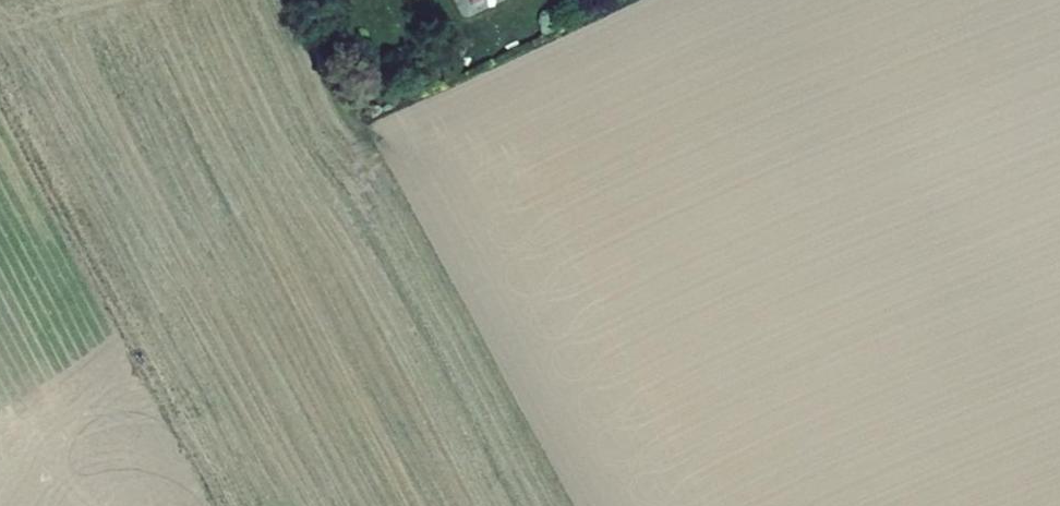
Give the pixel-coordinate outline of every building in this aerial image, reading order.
[(481,0),(451,0),(455,11),(481,0)]
